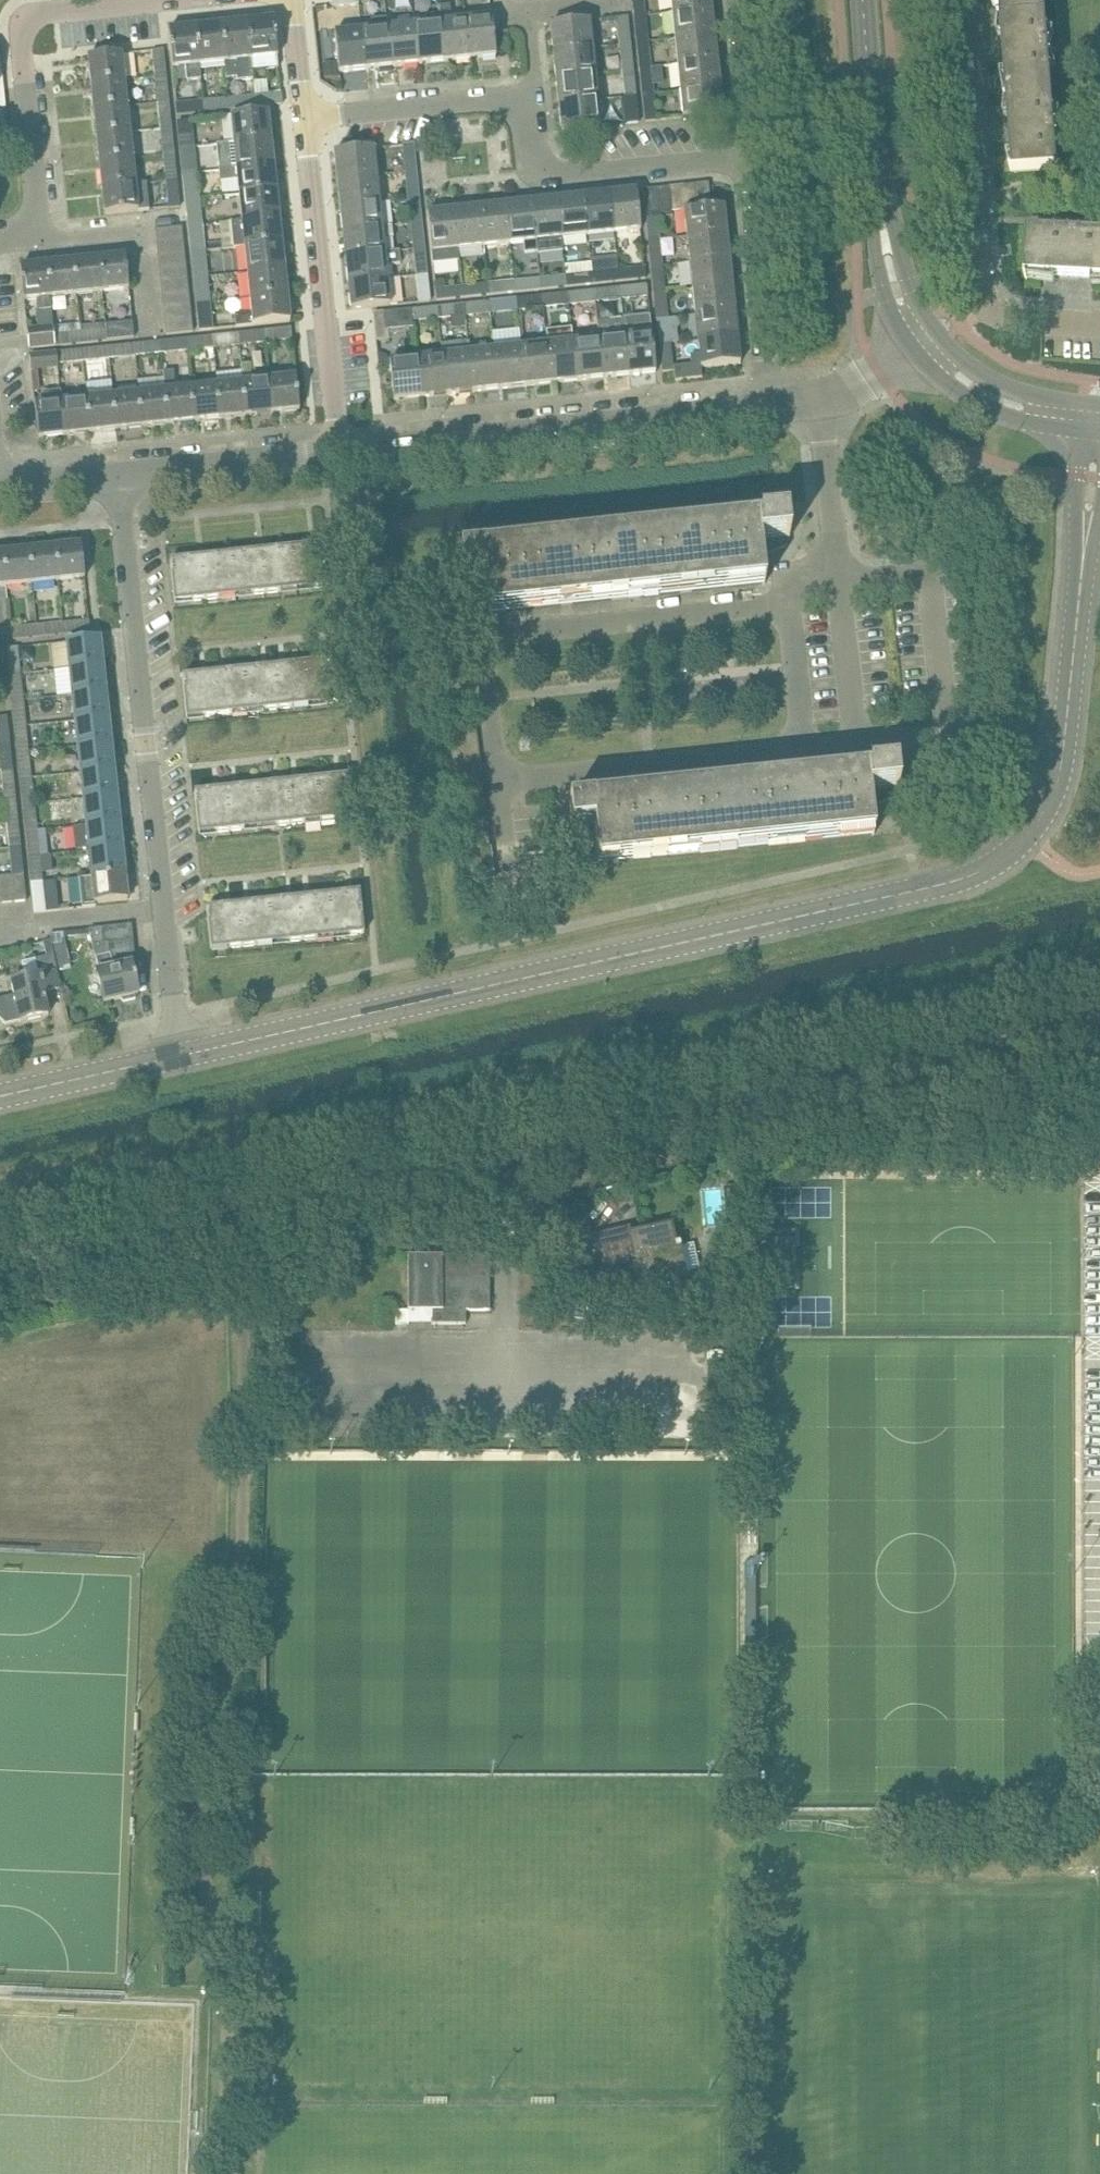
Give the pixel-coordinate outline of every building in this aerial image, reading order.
[(634,15),(645,14),(643,0),(632,0),(634,15)] [(711,0),(671,0),(672,11),(711,7),(711,0)] [(1005,22),(1046,18),(1044,0),(1003,0),(1005,22)] [(469,58),(464,18),(451,20),(450,4),(436,5),(438,21),(442,60),(469,58)] [(711,7),(672,11),(674,37),(714,33),(711,7)] [(645,14),(634,15),(637,42),(648,40),(645,14)] [(464,18),(469,58),(496,55),(492,16),(470,18),(464,18)] [(620,44),(630,42),(627,16),(617,17),(620,44)] [(274,18),(247,21),(252,70),(279,67),(274,18)] [(1046,18),(1005,22),(1010,96),(1052,93),(1046,18)] [(553,51),(592,47),(589,20),(550,24),(553,51)] [(247,21),(221,24),(225,62),(226,78),(238,77),(238,80),(253,78),(252,70),(247,21)] [(442,60),(438,21),(412,24),(417,63),(442,60)] [(221,24),(195,26),(199,64),(225,62),(221,24)] [(412,24),(386,26),(391,66),(417,63),(412,24)] [(195,26),(168,29),(170,48),(172,67),(184,66),(186,80),(200,79),(199,64),(195,26)] [(386,26),(362,29),(366,69),(391,66),(386,26)] [(366,69),(362,29),(335,32),(339,72),(366,69)] [(717,59),(714,33),(674,37),(677,63),(717,59)] [(651,66),(648,40),(637,42),(640,68),(651,66)] [(630,42),(620,44),(623,69),(633,68),(630,42)] [(592,47),(553,51),(555,77),(595,72),(592,47)] [(155,76),(166,75),(163,48),(152,50),(155,76)] [(91,83),(124,79),(122,53),(88,56),(91,83)] [(717,59),(677,63),(680,89),(720,85),(717,59)] [(336,62),(323,63),(324,77),(337,76),(336,62)] [(653,92),(651,66),(640,68),(642,93),(653,92)] [(636,94),(633,68),(623,69),(625,95),(636,94)] [(598,98),(595,72),(555,77),(558,102),(598,98)] [(166,75),(155,76),(158,102),(169,101),(166,75)] [(124,79),(91,83),(94,109),(127,105),(124,79)] [(720,85),(680,89),(683,116),(723,112),(720,85)] [(255,95),(256,106),(282,103),(281,92),(255,95)] [(656,119),(653,92),(642,93),(645,120),(656,119)] [(1052,93),(1010,96),(1016,170),(1011,170),(1011,172),(1057,168),(1052,93)] [(636,94),(625,95),(628,122),(639,121),(636,94)] [(255,95),(229,98),(230,109),(256,106),(255,95)] [(229,98),(203,101),(204,112),(230,109),(229,98)] [(598,98),(558,102),(561,129),(600,125),(598,98)] [(172,127),(169,101),(158,102),(161,128),(172,127)] [(204,112),(203,101),(176,103),(177,114),(204,112)] [(127,105),(94,109),(96,135),(130,131),(127,105)] [(234,142),(271,138),(268,111),(231,115),(234,142)] [(181,148),(192,147),(189,119),(178,120),(181,148)] [(175,153),(172,127),(161,128),(163,155),(175,153)] [(133,158),(130,131),(96,135),(99,161),(133,158)] [(271,138),(234,142),(218,144),(221,170),(273,164),(271,138)] [(405,172),(416,170),(414,143),(403,144),(405,172)] [(195,173),(192,147),(181,148),(184,175),(195,173)] [(337,179),(376,175),(373,147),(334,151),(337,179)] [(177,180),(175,153),(163,155),(166,181),(177,180)] [(136,184),(133,158),(99,161),(102,188),(136,184)] [(273,164),(221,170),(223,196),(239,194),(276,190),(273,164)] [(419,196),(416,170),(405,172),(408,198),(419,196)] [(197,199),(195,173),(184,175),(187,200),(197,199)] [(376,175),(337,179),(340,205),(379,201),(376,175)] [(1025,179),(1025,184),(1026,193),(1039,192),(1038,178),(1025,179)] [(177,180),(166,181),(169,207),(180,206),(177,180)] [(697,208),(711,207),(708,182),(695,184),(697,208)] [(136,184),(102,188),(105,214),(138,210),(136,184)] [(697,208),(695,184),(682,185),(684,210),(697,208)] [(684,210),(682,185),(670,186),(672,211),(684,210)] [(672,211),(670,186),(655,188),(658,213),(672,211)] [(658,213),(655,188),(643,189),(645,214),(656,213),(658,213)] [(276,190),(239,194),(242,220),(279,216),(276,190)] [(636,190),(609,193),(613,231),(640,229),(636,190)] [(609,193),(583,196),(587,234),(613,231),(609,193)] [(419,196),(408,198),(411,224),(422,222),(419,196)] [(583,196),(557,198),(561,237),(587,234),(583,196)] [(557,198),(531,201),(535,240),(536,250),(536,253),(562,251),(561,237),(557,198)] [(200,225),(197,199),(187,200),(189,226),(200,225)] [(382,227),(379,201),(340,205),(342,231),(382,227)] [(535,240),(531,201),(506,204),(510,242),(524,241),(525,251),(536,250),(535,240)] [(506,204),(480,206),(484,245),(510,242),(506,204)] [(711,207),(697,208),(684,210),(687,236),(726,232),(723,205),(711,207)] [(484,245),(480,206),(453,209),(457,248),(484,245)] [(453,209),(427,212),(430,234),(431,250),(433,263),(458,261),(457,248),(453,209)] [(656,213),(645,214),(648,241),(659,240),(656,213)] [(282,242),(279,216),(242,220),(231,221),(233,247),(245,246),(282,242)] [(422,222),(411,224),(413,249),(424,248),(422,222)] [(200,225),(189,226),(192,252),(203,251),(200,225)] [(156,242),(183,239),(182,226),(155,229),(156,242)] [(394,226),(382,227),(342,231),(345,257),(385,252),(383,240),(395,238),(394,226)] [(726,232),(687,236),(690,261),(729,257),(726,232)] [(1029,233),(1026,279),(1028,279),(1028,274),(1099,278),(1099,237),(1029,233)] [(185,252),(183,239),(156,242),(158,255),(185,252)] [(662,264),(659,240),(648,241),(651,265),(662,264)] [(284,268),(282,242),(245,246),(248,272),(284,268)] [(424,248),(413,249),(416,275),(427,274),(424,248)] [(203,251),(192,252),(195,279),(206,277),(203,251)] [(345,257),(348,283),(387,279),(386,265),(400,263),(399,251),(385,252),(345,257)] [(186,265),(185,252),(158,255),(159,268),(186,265)] [(99,258),(102,291),(129,288),(125,255),(99,258)] [(729,257),(690,261),(692,287),(732,283),(729,257)] [(99,258),(73,260),(77,294),(102,291),(99,258)] [(73,260),(46,263),(49,297),(77,294),(73,260)] [(46,263),(20,266),(23,299),(37,298),(38,309),(51,307),(49,297),(46,263)] [(665,290),(662,264),(651,265),(654,291),(665,290)] [(188,278),(186,265),(159,268),(161,281),(188,278)] [(644,266),(618,269),(619,280),(646,277),(644,266)] [(284,268),(248,272),(250,297),(287,294),(284,268)] [(619,280),(618,269),(591,272),(593,283),(619,280)] [(591,272),(565,275),(566,286),(593,283),(591,272)] [(430,300),(427,274),(416,275),(419,302),(430,300)] [(566,286),(565,275),(539,278),(541,289),(566,286)] [(206,277),(195,279),(197,304),(208,303),(206,277)] [(189,291),(188,278),(161,281),(162,294),(189,291)] [(541,289),(539,278),(514,280),(515,291),(541,289)] [(390,305),(387,279),(348,283),(351,309),(390,305)] [(514,280),(488,283),(489,294),(515,291),(514,280)] [(489,294),(488,283),(461,286),(463,297),(489,294)] [(620,286),(621,297),(648,294),(646,283),(620,286)] [(734,309),(732,283),(692,287),(695,313),(734,309)] [(463,297),(461,286),(435,289),(437,300),(463,297)] [(621,297),(620,286),(593,289),(595,300),(621,297)] [(593,289),(567,292),(568,303),(595,300),(593,289)] [(667,316),(665,290),(654,291),(656,317),(667,316)] [(189,291),(162,294),(163,307),(191,304),(189,291)] [(567,292),(541,294),(542,306),(568,303),(567,292)] [(287,294),(250,297),(233,299),(236,326),(290,321),(287,294)] [(542,306),(541,294),(515,297),(517,308),(542,306)] [(517,308),(515,297),(490,300),(491,311),(517,308)] [(491,311),(490,300),(463,303),(465,314),(491,311)] [(211,329),(208,303),(197,304),(200,330),(211,329)] [(465,314),(463,303),(437,306),(438,317),(465,314)] [(192,317),(191,304),(163,307),(165,320),(192,317)] [(437,306),(410,309),(412,326),(413,326),(413,320),(438,317),(437,306)] [(412,326),(410,309),(373,313),(376,341),(389,339),(388,329),(412,326)] [(734,309),(695,313),(698,339),(737,335),(734,309)] [(656,372),(651,331),(650,316),(624,319),(629,374),(656,372)] [(670,342),(667,316),(656,317),(659,343),(670,342)] [(194,331),(192,317),(165,320),(166,334),(188,331),(194,331)] [(629,374),(624,319),(597,322),(599,337),(603,377),(629,374)] [(132,321),(106,324),(108,340),(134,337),(132,321)] [(108,340),(106,324),(105,324),(106,329),(81,332),(82,343),(108,340)] [(56,345),(54,334),(53,335),(52,326),(26,329),(28,348),(56,345)] [(265,330),(266,341),(292,338),(291,327),(265,330)] [(551,383),(577,380),(572,339),(571,327),(545,329),(547,342),(551,383)] [(265,330),(239,333),(241,344),(266,341),(265,330)] [(82,343),(81,332),(54,334),(56,345),(82,343)] [(241,344),(239,333),(213,336),(214,347),(241,344)] [(520,345),(507,346),(506,334),(493,336),(494,348),(499,388),(525,386),(520,345)] [(670,342),(659,343),(662,371),(674,370),(675,380),(702,377),(701,367),(740,363),(737,335),(698,339),(700,354),(690,355),(691,364),(673,366),(670,342)] [(214,347),(213,336),(187,338),(188,349),(214,347)] [(599,337),(572,339),(577,380),(603,377),(599,337)] [(188,349),(187,338),(161,341),(162,352),(188,349)] [(446,394),(473,391),(469,350),(468,339),(440,342),(441,353),(446,394)] [(162,352),(161,341),(136,344),(137,355),(162,352)] [(547,342),(520,345),(525,386),(551,383),(547,342)] [(137,355),(136,344),(111,347),(112,358),(137,355)] [(111,347),(84,350),(85,360),(112,358),(111,347)] [(499,388),(494,348),(469,350),(473,391),(499,388)] [(84,350),(56,352),(58,363),(85,360),(84,350)] [(58,363),(56,352),(29,355),(31,371),(58,368),(58,363)] [(446,394),(441,353),(415,356),(420,397),(446,394)] [(420,397),(415,356),(389,359),(394,400),(420,397)] [(275,412),(271,379),(254,380),(252,364),(242,365),(244,380),(247,415),(275,412)] [(194,421),(191,386),(178,387),(176,369),(163,371),(165,389),(169,423),(194,421)] [(271,379),(275,412),(299,409),(296,376),(271,379)] [(244,380),(217,383),(221,418),(247,415),(244,380)] [(217,383),(191,386),(194,421),(221,418),(217,383)] [(119,429),(115,395),(114,386),(87,388),(88,398),(91,431),(119,429)] [(169,423),(165,389),(140,392),(143,426),(169,423)] [(38,437),(66,434),(63,400),(61,390),(44,392),(45,402),(35,403),(38,437)] [(140,392),(115,395),(119,429),(143,426),(140,392)] [(91,431),(88,398),(63,400),(66,434),(91,431)] [(765,584),(762,556),(786,545),(785,539),(789,538),(787,516),(760,519),(760,525),(484,555),(483,548),(460,551),(462,576),(485,574),(489,613),(491,613),(490,607),(762,577),(763,584),(765,584)] [(81,543),(53,546),(56,580),(85,577),(81,543)] [(310,545),(292,547),(296,584),(311,582),(312,588),(327,586),(323,544),(316,545),(316,550),(318,550),(318,552),(316,552),(316,556),(311,557),(310,545)] [(56,580),(53,546),(26,549),(30,583),(56,580)] [(296,584),(292,547),(273,549),(274,561),(270,561),(269,556),(263,556),(262,550),(261,550),(266,593),(281,591),(280,585),(296,584)] [(26,549),(1,552),(5,585),(30,583),(26,549)] [(250,552),(231,554),(235,590),(251,588),(251,594),(266,593),(261,550),(261,551),(261,556),(255,557),(255,563),(251,563),(250,552)] [(201,557),(205,599),(220,597),(219,592),(235,590),(231,554),(213,556),(214,567),(209,568),(208,562),(202,563),(201,557)] [(205,599),(201,557),(200,557),(201,563),(194,563),(195,569),(190,570),(189,558),(170,560),(174,602),(175,602),(175,596),(190,595),(191,601),(205,599)] [(89,620),(61,623),(62,634),(90,631),(89,620)] [(61,623),(34,625),(36,636),(62,634),(61,623)] [(36,636),(34,625),(9,628),(11,639),(36,636)] [(9,628),(0,629),(0,640),(11,639),(9,628)] [(69,669),(103,665),(100,638),(66,642),(69,669)] [(9,677),(20,675),(17,647),(6,648),(9,677)] [(322,661),(304,663),(308,699),(323,698),(324,703),(339,702),(335,660),(328,660),(329,665),(330,665),(330,668),(328,668),(328,672),(324,673),(322,661)] [(308,699),(304,663),(285,665),(287,677),(282,677),(281,671),(275,672),(274,666),(278,708),(293,707),(292,701),(308,699)] [(103,665),(69,669),(72,695),(106,691),(103,665)] [(262,667),(243,669),(247,706),(263,704),(263,710),(278,708),(274,666),(273,666),(274,672),(267,673),(268,678),(263,679),(262,667)] [(247,706),(243,669),(225,671),(226,683),(221,683),(221,678),(214,678),(214,673),(213,673),(217,715),(232,713),(231,707),(247,706)] [(217,715),(213,673),(212,673),(213,678),(207,679),(207,685),(202,685),(201,674),(182,676),(186,718),(188,718),(187,712),(202,710),(203,716),(217,715)] [(20,675),(9,677),(12,703),(23,701),(20,675)] [(108,718),(106,691),(72,695),(75,721),(108,718)] [(26,728),(23,701),(12,703),(15,729),(26,728)] [(10,743),(7,716),(0,717),(0,744),(10,743)] [(111,743),(108,718),(75,721),(78,746),(111,743)] [(26,728),(15,729),(18,754),(28,753),(26,728)] [(0,744),(0,755),(2,769),(13,768),(10,743),(0,744)] [(114,769),(111,743),(78,746),(80,772),(114,769)] [(31,779),(28,753),(18,754),(20,780),(31,779)] [(872,834),(874,834),(870,792),(899,789),(896,766),(869,769),(870,776),(744,789),(593,805),(593,798),(569,801),(572,826),(594,824),(598,863),(600,863),(599,856),(872,828),(872,834)] [(13,768),(2,769),(4,796),(15,795),(13,768)] [(114,769),(80,772),(83,798),(117,795),(114,769)] [(335,777),(316,779),(320,815),(336,813),(336,819),(352,817),(347,775),(340,776),(341,781),(342,781),(342,783),(340,783),(341,788),(336,788),(335,777)] [(31,779),(20,780),(23,806),(34,805),(31,779)] [(286,782),(290,824),(305,822),(304,817),(320,815),(316,779),(298,781),(299,792),(294,793),(294,787),(287,788),(286,782)] [(290,824),(286,782),(285,782),(286,788),(279,788),(280,794),(275,795),(274,783),(256,785),(259,821),(275,820),(276,826),(290,824)] [(226,788),(225,788),(230,830),(244,829),(244,823),(259,821),(256,785),(237,787),(238,799),(233,799),(233,793),(226,794),(226,788)] [(230,830),(225,788),(225,794),(219,795),(220,801),(215,801),(214,790),(194,792),(199,834),(200,834),(199,828),(214,826),(215,832),(230,830)] [(18,821),(15,795),(4,796),(7,822),(18,821)] [(117,795),(83,798),(86,824),(119,820),(117,795)] [(37,831),(34,805),(23,806),(26,832),(37,831)] [(122,846),(119,820),(86,824),(89,850),(122,846)] [(18,821),(7,822),(10,848),(21,847),(18,821)] [(79,826),(65,828),(67,848),(81,846),(79,826)] [(37,831),(26,832),(28,858),(39,857),(37,831)] [(125,873),(122,846),(89,850),(91,877),(125,873)] [(21,847),(10,848),(13,874),(24,873),(21,847)] [(39,857),(28,858),(31,883),(42,882),(39,857)] [(24,873),(13,874),(10,874),(13,902),(27,900),(24,873)] [(125,873),(91,877),(78,878),(81,906),(94,905),(94,903),(128,899),(125,873)] [(0,875),(0,900),(0,903),(13,902),(10,874),(0,875)] [(45,910),(42,882),(31,883),(34,911),(45,910)] [(347,892),(328,894),(332,931),(348,929),(348,935),(364,933),(359,891),(352,892),(353,897),(354,897),(355,899),(352,899),(353,904),(348,904),(347,892)] [(332,931),(328,894),(310,896),(311,908),(306,909),(306,903),(299,904),(299,897),(298,898),(303,940),(317,938),(317,932),(332,931)] [(286,899),(268,901),(272,937),(287,936),(288,941),(303,940),(298,898),(298,904),(292,905),(292,910),(288,911),(286,899)] [(238,904),(242,946),(257,945),(256,939),(272,937),(268,901),(249,903),(251,915),(246,915),(245,909),(239,910),(238,904)] [(242,946),(238,904),(237,904),(238,910),(231,911),(232,916),(227,917),(226,905),(206,907),(211,949),(212,949),(211,944),(227,942),(227,948),(242,946)] [(130,925),(89,929),(98,971),(97,971),(104,1001),(138,994),(135,979),(136,979),(135,974),(134,975),(131,964),(113,968),(111,955),(108,944),(132,941),(130,925)] [(132,941),(108,944),(111,955),(133,953),(132,941)] [(50,942),(44,943),(47,956),(53,954),(50,942)] [(67,952),(55,954),(57,967),(70,964),(67,952)] [(0,998),(0,1018),(5,1023),(48,1014),(43,990),(61,986),(53,954),(47,956),(35,959),(39,976),(11,982),(14,995),(0,998)] [(663,1314),(721,1314),(721,1266),(699,1271),(693,1242),(680,1245),(680,1243),(676,1244),(671,1225),(672,1224),(672,1223),(631,1233),(629,1226),(628,1226),(628,1228),(587,1237),(587,1236),(586,1236),(590,1254),(565,1259),(565,1258),(563,1258),(570,1288),(582,1285),(587,1310),(642,1298),(642,1297),(658,1294),(663,1314)] [(490,1310),(489,1277),(490,1255),(408,1255),(408,1272),(408,1310),(432,1310),(432,1323),(465,1324),(466,1310),(490,1310)]
